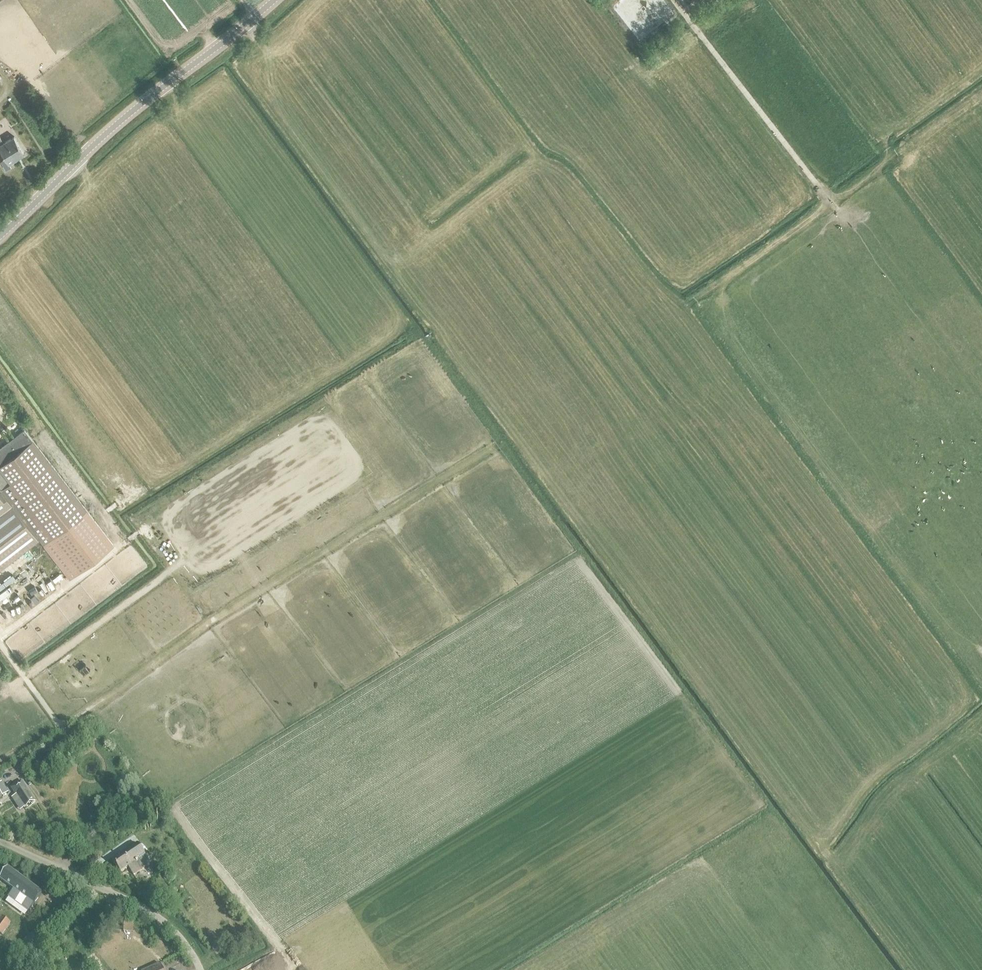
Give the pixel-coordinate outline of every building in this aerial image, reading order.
[(6,170),(12,166),(10,162),(25,153),(14,136),(4,142),(0,136),(0,148),(6,158),(1,161),(6,170)] [(38,538),(69,579),(113,544),(24,429),(0,447),(0,568),(38,538)] [(46,750),(48,755),(56,751),(53,746),(46,750)] [(26,759),(22,764),(27,767),(31,763),(26,759)] [(11,788),(25,808),(35,801),(21,781),(11,788)] [(8,793),(1,782),(0,783),(0,798),(8,793)] [(112,861),(120,873),(128,867),(133,876),(150,864),(137,844),(112,861)] [(29,912),(43,894),(7,868),(0,878),(0,879),(14,889),(8,897),(29,912)] [(0,920),(0,935),(1,936),(11,924),(2,917),(0,920)] [(125,920),(124,931),(132,932),(133,921),(125,920)]
